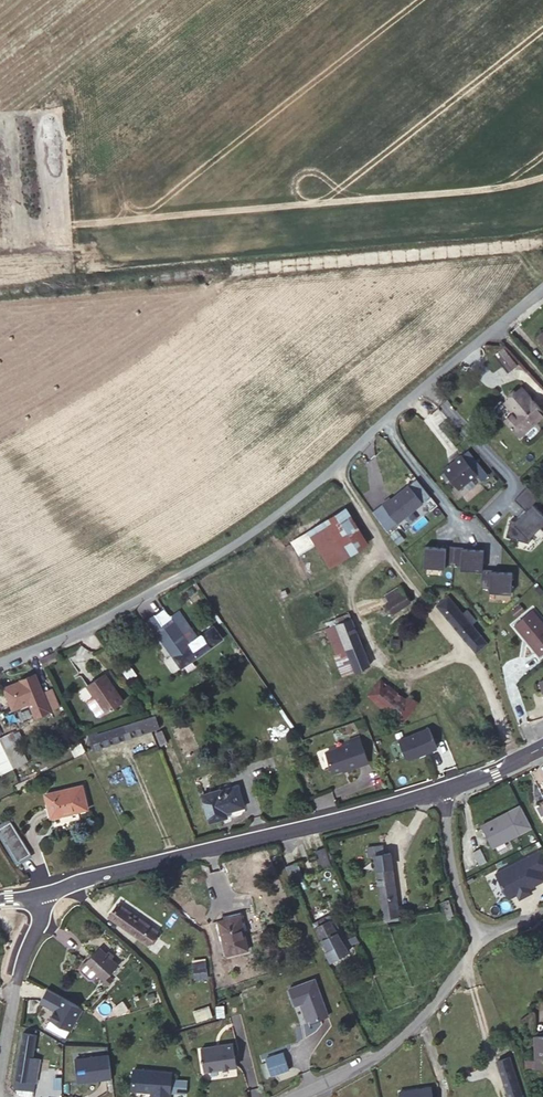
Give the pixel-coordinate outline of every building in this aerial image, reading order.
[(502,347),(494,354),(509,371),(517,364),(502,347)] [(505,403),(513,412),(518,408),(512,401),(524,391),(522,389),(505,403)] [(513,412),(504,420),(519,437),(542,416),(542,413),(524,391),(512,401),(518,408),(513,412)] [(468,450),(444,469),(446,471),(441,474),(447,481),(451,477),(459,488),(477,474),(482,481),(488,476),(468,450)] [(382,504),(397,523),(423,503),(429,497),(415,480),(402,491),(403,492),(399,495),(398,494),(391,500),(389,498),(382,504)] [(455,484),(449,488),(452,493),(459,488),(455,484)] [(507,538),(530,544),(532,538),(542,528),(542,529),(542,513),(535,505),(541,500),(528,487),(515,500),(525,510),(527,512),(524,515),(525,516),(521,520),(520,519),(517,522),(512,521),(507,538)] [(397,523),(382,504),(373,512),(387,531),(397,523)] [(345,509),(308,532),(330,566),(368,543),(345,509)] [(527,512),(525,510),(519,517),(520,519),(521,520),(525,516),(524,515),(527,512)] [(424,547),(423,568),(445,569),(445,565),(461,567),(461,571),(482,572),(481,589),(489,590),(489,594),(511,595),(512,574),(491,573),(491,571),(482,570),(484,551),(463,550),(463,548),(446,547),(445,549),(424,547)] [(383,600),(391,614),(410,601),(401,586),(382,598),(383,600)] [(462,614),(448,597),(437,606),(469,643),(479,635),(471,624),(475,621),(467,611),(462,614)] [(392,614),(391,614),(383,600),(367,610),(375,625),(392,614)] [(170,618),(164,609),(148,621),(166,646),(171,641),(178,650),(172,655),(181,668),(221,638),(213,627),(197,638),(178,612),(170,618)] [(514,625),(539,657),(542,654),(542,624),(532,610),(514,625)] [(336,619),(338,625),(351,620),(348,614),(336,619)] [(338,625),(336,625),(354,670),(369,664),(351,620),(338,625)] [(354,670),(336,625),(326,630),(343,675),(354,670)] [(479,635),(469,643),(476,651),(486,643),(479,635)] [(171,641),(166,646),(172,655),(178,650),(171,641)] [(128,663),(122,668),(130,679),(137,674),(128,663)] [(104,673),(87,685),(94,695),(95,694),(107,712),(123,700),(104,673)] [(25,679),(3,688),(12,710),(34,701),(25,679)] [(367,695),(377,702),(389,686),(380,679),(367,695)] [(389,686),(377,702),(388,711),(401,721),(416,702),(409,696),(405,699),(389,686)] [(401,721),(388,711),(384,716),(397,726),(401,721)] [(147,719),(151,730),(154,730),(159,728),(155,716),(147,719)] [(102,747),(151,730),(147,719),(97,735),(101,747),(102,747)] [(363,722),(356,725),(359,732),(366,730),(363,722)] [(436,751),(428,728),(397,740),(405,763),(436,751)] [(166,742),(162,731),(155,734),(160,744),(166,742)] [(103,748),(102,747),(101,747),(97,735),(97,733),(89,736),(94,752),(103,748)] [(0,739),(0,743),(11,765),(11,767),(14,765),(2,738),(0,739)] [(334,777),(344,773),(359,768),(360,770),(370,767),(360,741),(350,744),(351,747),(327,756),(334,777)] [(0,743),(0,770),(11,765),(0,743)] [(82,786),(45,794),(51,818),(87,809),(82,786)] [(219,814),(225,812),(243,807),(237,786),(219,791),(219,790),(202,795),(209,822),(221,819),(219,814)] [(508,812),(481,825),(492,847),(519,833),(508,812)] [(0,829),(0,833),(18,861),(30,853),(11,823),(0,829)] [(385,918),(399,916),(391,852),(383,854),(382,845),(367,848),(368,856),(376,855),(383,918),(385,918)] [(480,847),(468,854),(475,869),(481,867),(482,871),(490,867),(480,847)] [(331,864),(326,848),(316,851),(321,867),(331,864)] [(542,851),(493,877),(506,906),(517,900),(518,904),(534,896),(532,892),(542,887),(542,880),(541,875),(542,874),(542,853),(542,851)] [(297,863),(286,868),(293,884),(305,879),(297,863)] [(449,900),(443,902),(447,917),(454,916),(449,900)] [(118,905),(109,917),(149,944),(157,932),(118,905)] [(240,916),(219,921),(227,955),(248,950),(240,916)] [(331,919),(316,927),(328,950),(326,951),(331,962),(349,952),(331,919)] [(105,981),(110,975),(119,965),(112,959),(106,954),(100,948),(82,968),(82,972),(91,980),(94,980),(99,975),(105,981)] [(106,954),(112,959),(115,956),(109,951),(106,954)] [(191,960),(195,981),(208,978),(204,957),(191,960)] [(366,963),(357,968),(360,976),(361,975),(364,982),(372,979),(366,963)] [(114,980),(110,975),(105,981),(103,982),(108,986),(114,980)] [(315,979),(291,988),(297,1005),(305,1002),(311,1021),(328,1015),(315,979)] [(82,1009),(47,989),(40,1001),(55,1010),(50,1019),(70,1031),(82,1009)] [(194,1010),(195,1020),(209,1018),(208,1008),(194,1010)] [(24,1033),(15,1078),(32,1081),(37,1082),(41,1058),(33,1057),(36,1035),(24,1033)] [(220,1045),(222,1069),(236,1067),(234,1043),(220,1045)] [(205,1071),(222,1069),(220,1045),(203,1047),(204,1058),(202,1058),(202,1061),(204,1061),(205,1071)] [(284,1053),(267,1059),(268,1061),(272,1076),(289,1070),(284,1053)] [(109,1054),(77,1058),(80,1081),(112,1077),(109,1054)] [(509,1057),(497,1061),(509,1096),(522,1096),(509,1057)] [(272,1076),(268,1061),(262,1063),(267,1078),(272,1076)] [(132,1090),(151,1092),(151,1096),(170,1096),(171,1073),(134,1069),(132,1090)] [(32,1081),(15,1078),(14,1084),(31,1087),(32,1081)] [(399,1091),(400,1096),(432,1096),(430,1086),(399,1091)]
